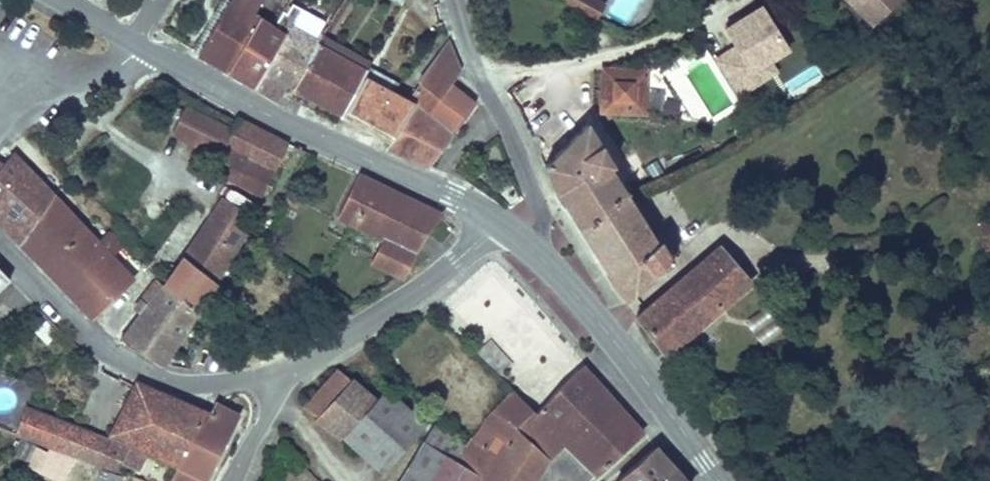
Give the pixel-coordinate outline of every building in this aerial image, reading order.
[(191,48),(199,53),(230,0),(229,0),(220,0),(191,48)] [(277,32),(254,21),(261,4),(253,0),(231,0),(230,0),(199,53),(200,53),(260,84),(286,37),(277,32)] [(593,0),(564,0),(563,2),(587,14),(593,0)] [(595,0),(593,0),(587,14),(600,21),(607,7),(595,0)] [(772,57),(791,45),(763,0),(761,0),(724,23),(736,41),(712,55),(737,96),(780,70),(772,57)] [(879,18),(899,0),(863,0),(879,18)] [(313,40),(317,32),(288,18),(277,32),(286,37),(260,84),(282,97),(286,94),(292,82),(313,40)] [(371,58),(318,30),(317,32),(313,40),(367,66),(371,58)] [(463,63),(451,31),(411,95),(395,87),(386,96),(403,106),(391,136),(386,149),(390,155),(423,165),(470,103),(447,87),(463,63)] [(367,66),(313,40),(292,82),(345,111),(367,66)] [(367,66),(345,111),(391,136),(403,106),(386,96),(395,87),(393,87),(401,74),(371,58),(367,66)] [(641,120),(645,74),(606,71),(602,116),(641,120)] [(233,127),(185,104),(171,135),(220,158),(225,146),(233,127)] [(256,126),(238,116),(233,127),(225,146),(242,154),(256,126)] [(583,235),(625,193),(610,169),(613,164),(588,125),(545,166),(550,174),(558,196),(583,235)] [(242,154),(225,146),(220,158),(213,172),(261,196),(287,142),(256,126),(242,154)] [(54,193),(13,150),(3,163),(0,161),(0,227),(18,245),(54,193)] [(444,212),(359,172),(336,219),(381,241),(383,237),(416,253),(427,233),(444,212)] [(99,239),(54,193),(18,245),(91,320),(135,278),(114,255),(124,244),(109,229),(99,239)] [(583,235),(624,300),(673,261),(661,239),(656,242),(625,193),(583,235)] [(158,283),(188,312),(237,238),(230,233),(242,216),(218,200),(158,283)] [(370,264),(403,280),(416,253),(383,237),(381,241),(370,264)] [(638,317),(666,355),(750,286),(719,251),(638,317)] [(0,269),(0,293),(12,281),(0,269)] [(158,283),(151,276),(127,309),(135,313),(158,283)] [(135,313),(112,341),(156,360),(188,312),(158,283),(135,313)] [(748,322),(760,344),(782,331),(770,310),(748,322)] [(490,338),(477,352),(501,375),(514,362),(490,338)] [(578,366),(532,410),(554,439),(589,479),(633,432),(578,366)] [(317,416),(351,379),(337,367),(304,404),(317,416)] [(353,377),(351,379),(317,416),(313,420),(339,440),(341,438),(377,398),(353,377)] [(58,418),(47,447),(47,448),(74,458),(96,466),(96,464),(115,472),(120,462),(139,471),(147,455),(175,468),(205,409),(135,379),(106,436),(58,418)] [(387,387),(377,398),(341,438),(381,474),(427,424),(387,387)] [(509,390),(478,421),(455,459),(471,469),(491,480),(528,480),(540,462),(512,432),(530,408),(523,402),(509,390)] [(205,409),(175,468),(169,480),(207,480),(241,414),(215,401),(210,412),(205,409)] [(25,405),(13,435),(47,447),(58,418),(25,405)] [(532,410),(530,408),(512,432),(540,462),(554,439),(532,410)] [(25,465),(35,446),(21,438),(11,457),(25,465)] [(439,447),(426,438),(398,480),(417,480),(439,447)] [(24,467),(36,472),(46,451),(35,445),(35,446),(25,465),(24,467)] [(417,480),(464,480),(471,469),(455,459),(439,447),(417,480)] [(47,448),(46,451),(36,472),(56,480),(63,480),(74,458),(47,448)] [(615,480),(653,480),(665,468),(649,449),(615,480)] [(100,468),(96,480),(121,480),(123,476),(100,468)] [(665,468),(653,480),(677,480),(665,468)] [(471,469),(464,480),(491,480),(471,469)]
